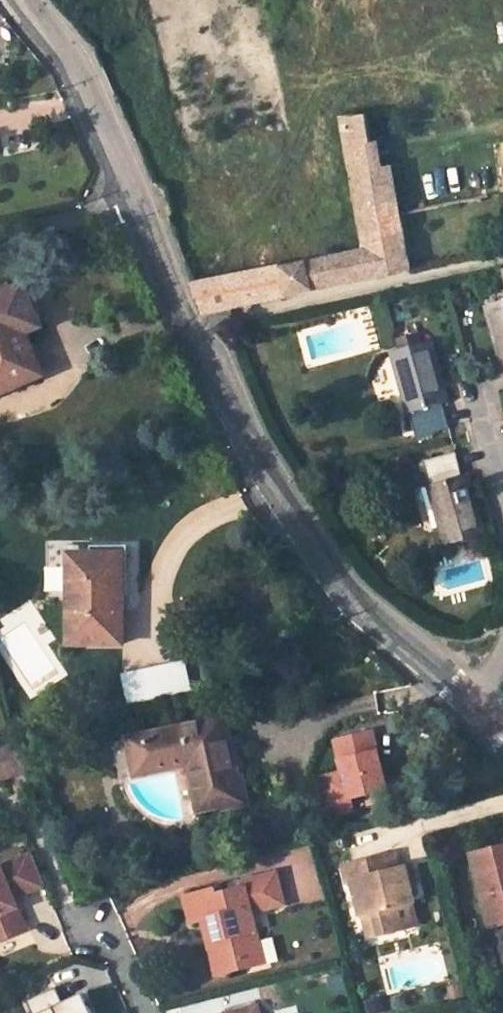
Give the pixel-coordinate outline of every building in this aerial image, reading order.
[(375,145),(372,119),(344,118),(365,249),(192,283),(195,290),(205,315),(415,270),(396,171),(389,172),(380,173),(375,145)] [(383,144),(375,145),(380,173),(389,172),(383,144)] [(0,283),(0,291),(2,295),(8,293),(15,290),(10,277),(0,283)] [(44,377),(21,322),(30,322),(15,290),(8,293),(2,295),(0,291),(0,395),(44,377)] [(485,306),(501,366),(502,365),(502,302),(485,306)] [(447,393),(433,343),(423,345),(420,335),(398,340),(401,351),(391,353),(408,414),(411,413),(417,436),(449,427),(442,404),(450,402),(447,393)] [(462,477),(456,453),(425,461),(431,485),(428,485),(445,546),(486,535),(471,482),(469,475),(462,477)] [(65,592),(70,592),(70,646),(123,645),(123,596),(128,596),(129,547),(66,547),(65,592)] [(123,699),(189,693),(186,661),(120,667),(123,699)] [(238,776),(225,716),(138,736),(143,761),(187,752),(189,763),(200,810),(248,800),(243,774),(238,776)] [(324,778),(333,815),(353,810),(351,799),(387,790),(372,732),(335,742),(343,773),(324,778)] [(138,736),(129,737),(137,775),(145,773),(143,761),(138,736)] [(0,748),(0,783),(28,772),(15,742),(0,748)] [(145,773),(189,763),(187,752),(143,761),(145,773)] [(469,852),(490,924),(502,920),(502,842),(469,852)] [(46,881),(34,851),(0,864),(0,936),(26,926),(13,893),(46,881)] [(353,880),(362,917),(372,914),(377,935),(415,925),(410,901),(412,901),(409,885),(415,883),(411,866),(397,870),(393,854),(342,867),(346,881),(353,880)] [(216,889),(186,897),(192,922),(204,920),(207,935),(214,934),(224,973),(246,967),(243,954),(260,950),(250,912),(283,904),(275,874),(242,882),(243,888),(217,895),(216,889)] [(242,882),(216,889),(217,895),(243,888),(242,882)] [(377,935),(372,914),(362,917),(367,937),(377,935)] [(224,973),(214,934),(207,935),(217,974),(224,973)] [(264,962),(260,950),(243,954),(246,967),(264,962)] [(82,993),(62,1002),(55,987),(26,1000),(31,1012),(91,1012),(82,993)]
